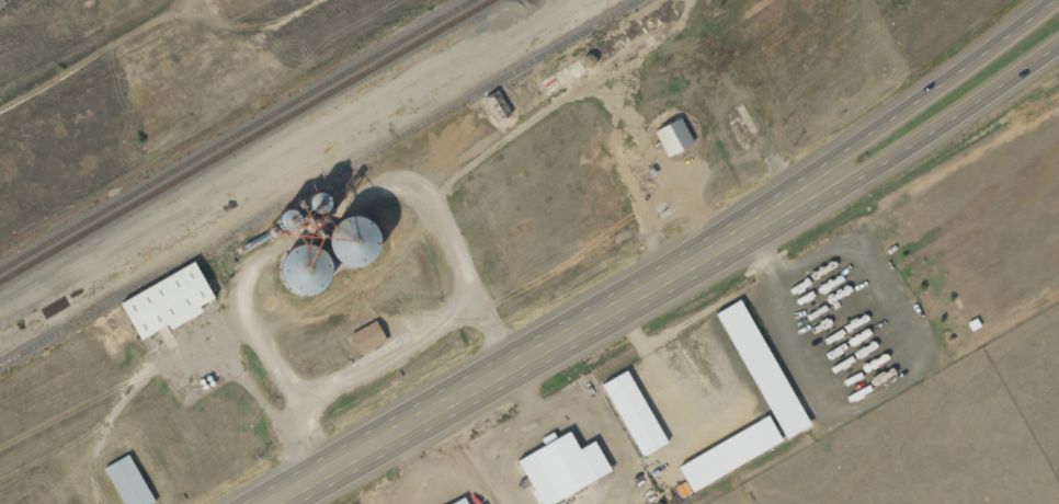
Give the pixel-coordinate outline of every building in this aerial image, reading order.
[(693,144),(682,118),(655,129),(665,155),(693,144)] [(327,247),(281,248),(282,294),(328,293),(327,247)] [(119,301),(138,339),(168,325),(170,329),(202,312),(199,306),(213,298),(195,263),(119,301)] [(714,297),(786,425),(810,411),(738,284),(714,297)] [(359,354),(385,342),(376,321),(349,333),(359,354)] [(600,370),(640,439),(665,425),(625,356),(600,370)] [(676,451),(692,478),(782,426),(766,400),(676,451)] [(516,447),(545,496),(611,457),(593,427),(580,435),(569,416),(516,447)] [(104,456),(130,500),(155,485),(127,442),(104,456)] [(446,492),(426,503),(454,503),(446,492)]
